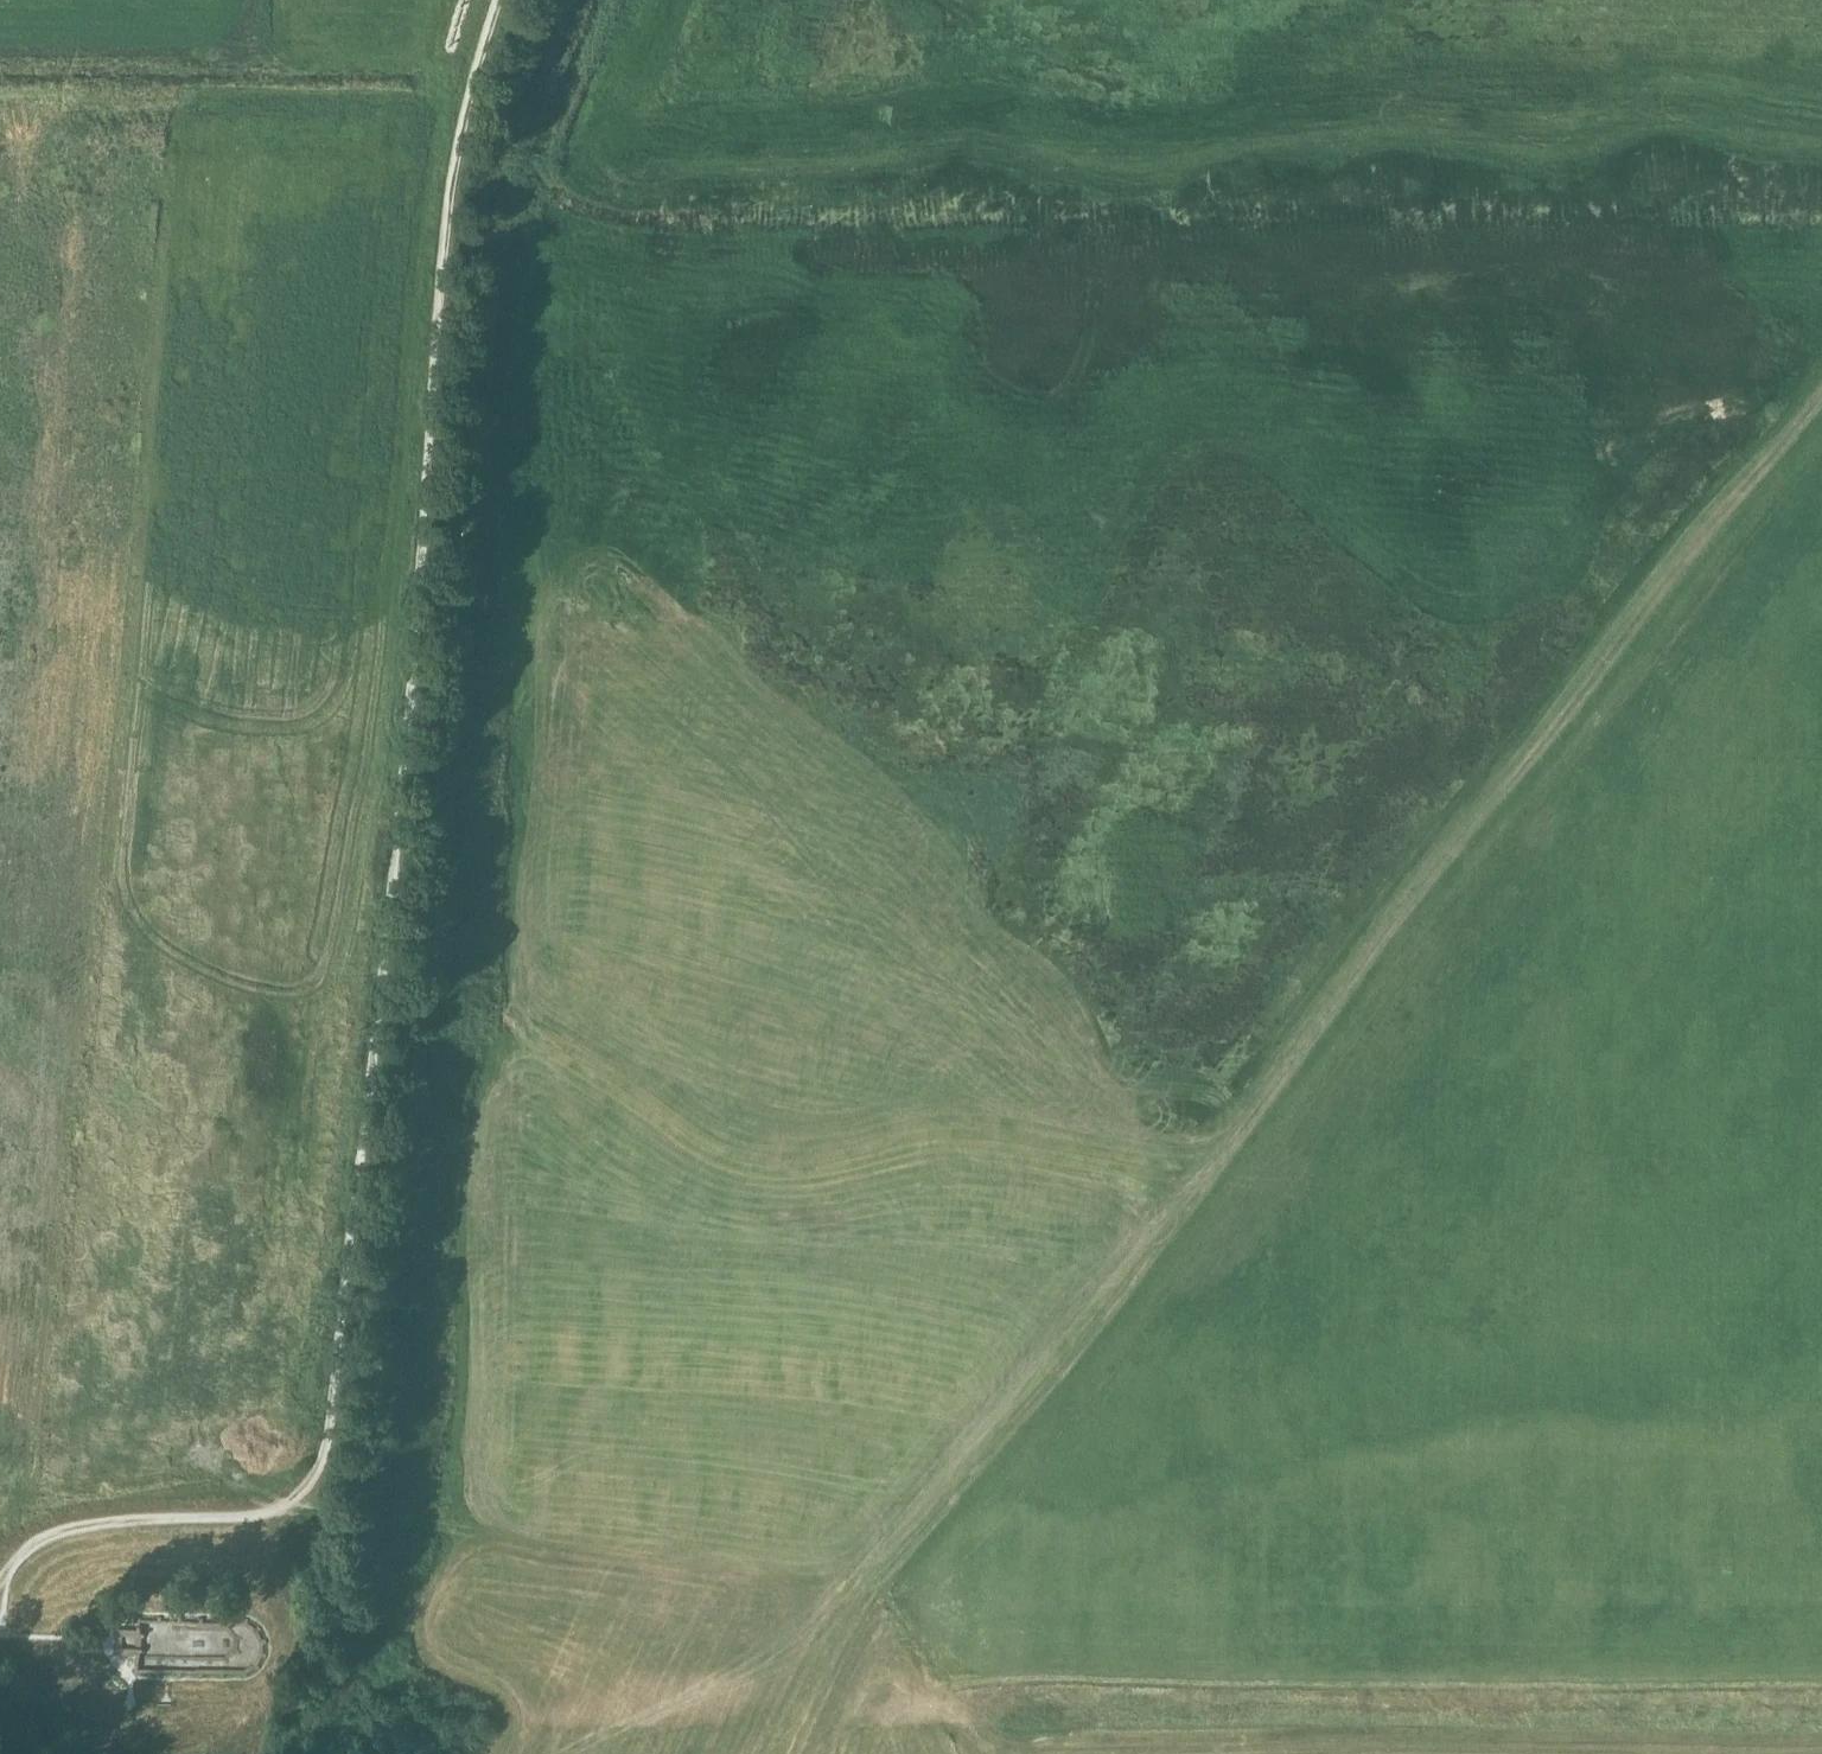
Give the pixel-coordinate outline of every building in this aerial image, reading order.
[(245,1619),(202,1620),(136,1618),(136,1626),(115,1627),(115,1652),(135,1654),(135,1670),(202,1671),(243,1672),(256,1664),(262,1654),(262,1640),(257,1628),(245,1619)]
